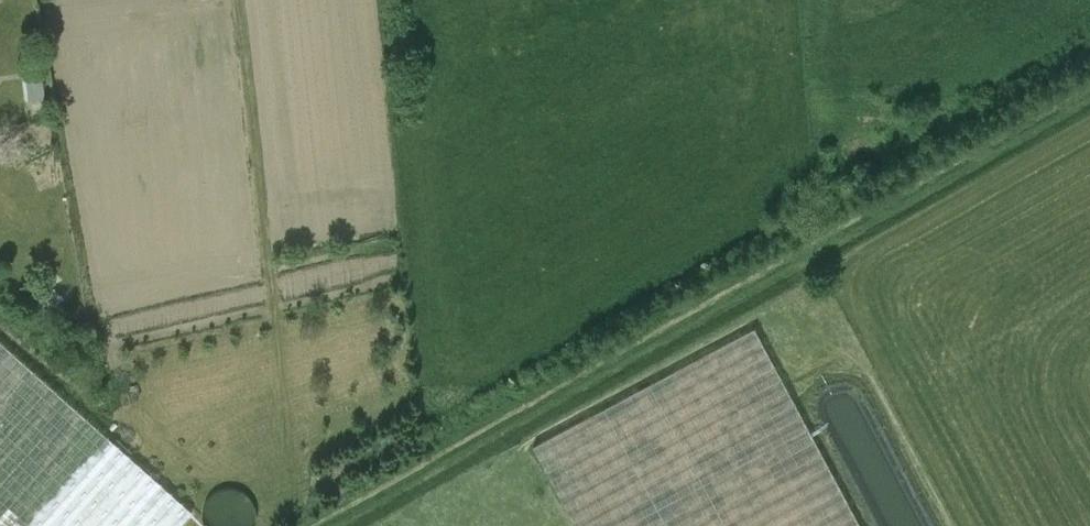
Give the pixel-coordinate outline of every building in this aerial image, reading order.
[(26,100),(46,96),(42,75),(22,79),(26,100)] [(533,447),(575,525),(859,525),(753,329),(533,447)] [(192,512),(0,341),(0,525),(179,525),(192,512)] [(254,525),(256,520),(256,516),(256,511),(255,506),(253,502),(250,498),(246,494),(242,492),(238,490),(233,488),(229,488),(224,489),(219,490),(215,492),(211,495),(208,499),(205,503),(203,508),(202,512),(202,517),(203,522),(205,525),(254,525)]
